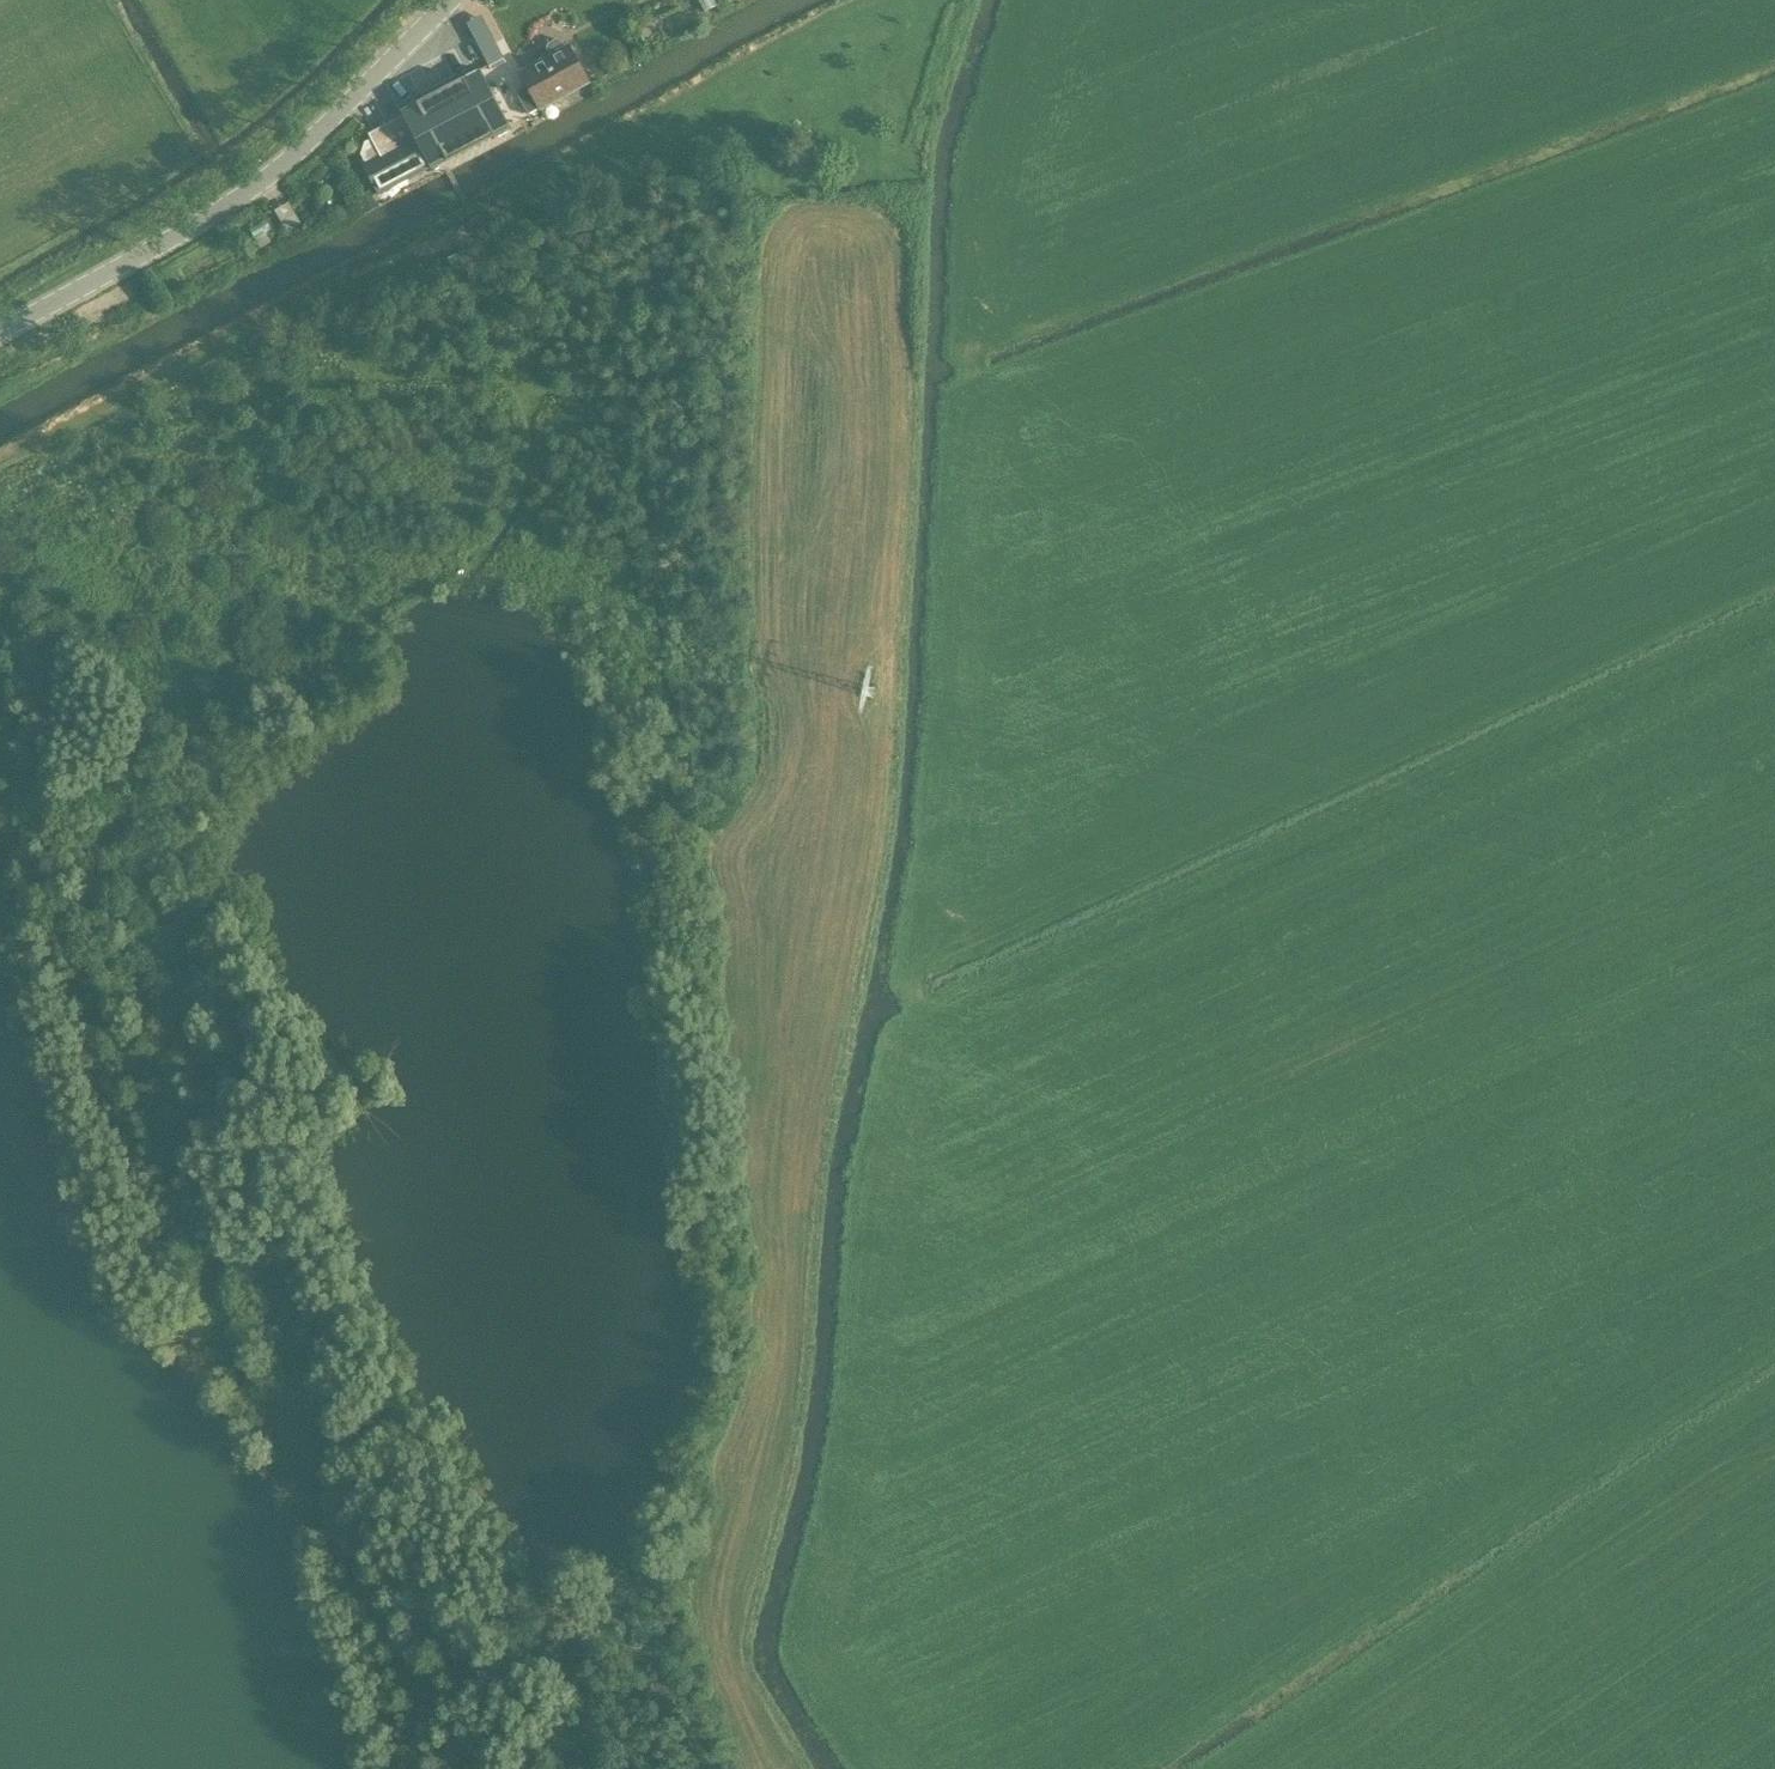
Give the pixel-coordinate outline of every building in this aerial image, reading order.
[(548,44),(547,49),(551,56),(521,72),(530,88),(518,94),(529,114),(541,108),(589,81),(570,45),(567,47),(563,40),(557,38),(548,44)] [(369,133),(379,153),(363,161),(380,193),(511,124),(494,92),(491,88),(474,83),(465,88),(463,84),(369,133)]
